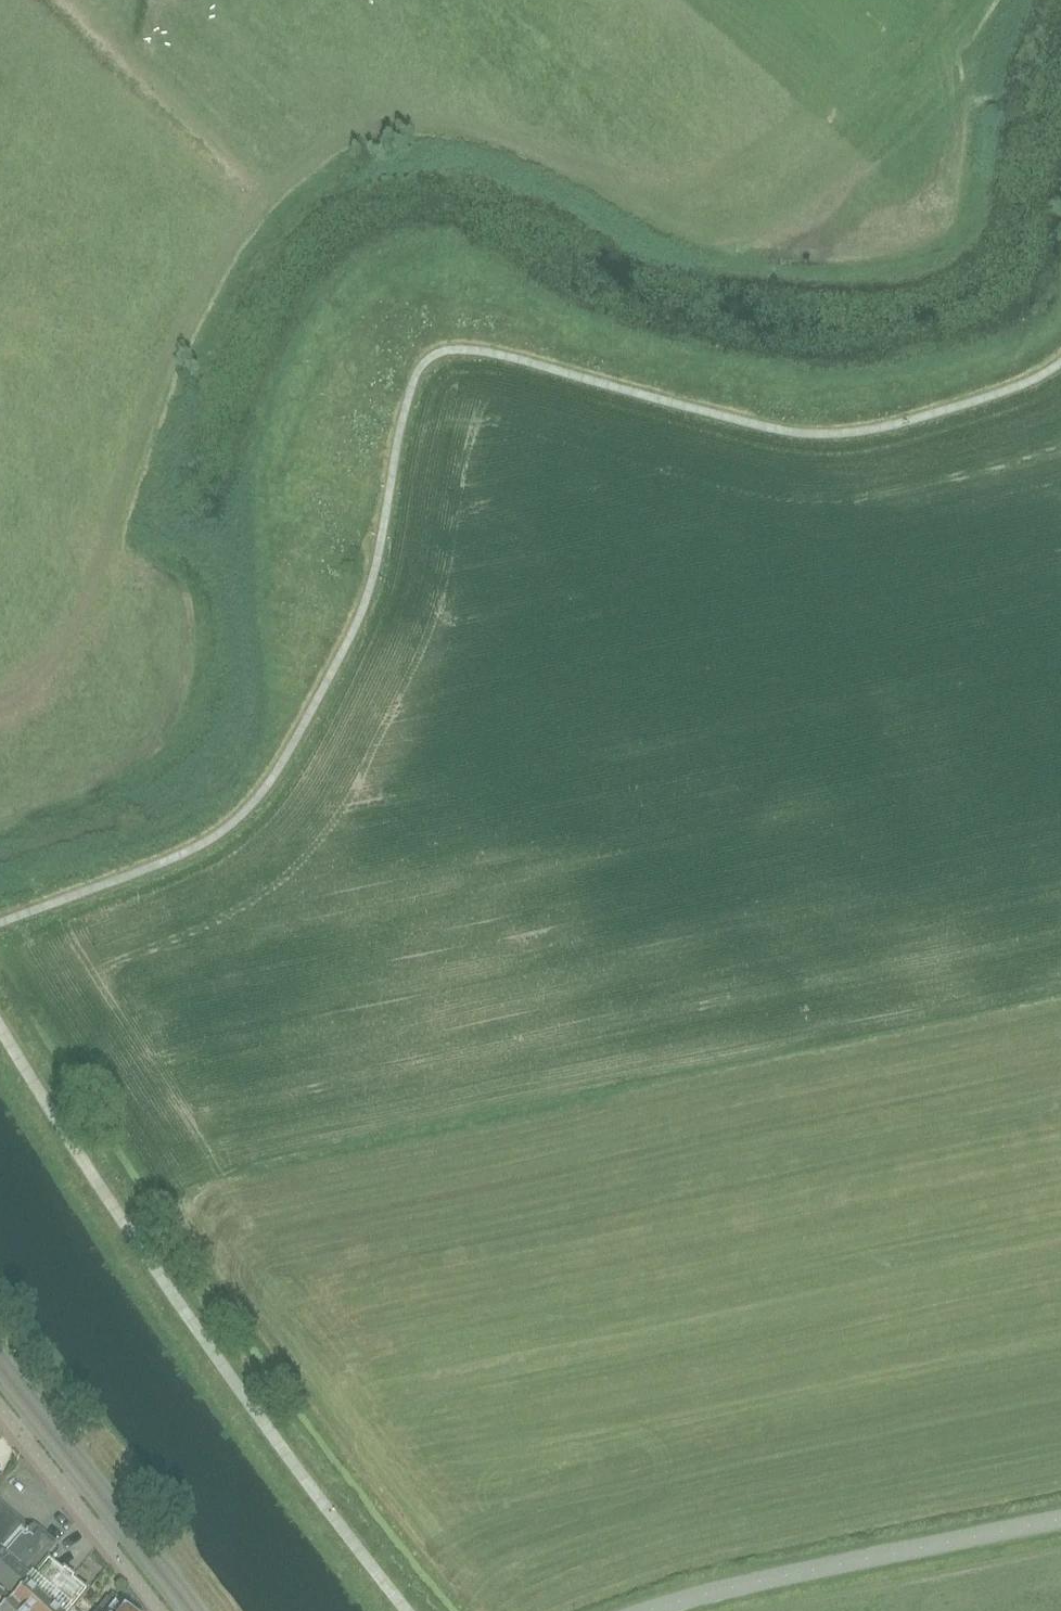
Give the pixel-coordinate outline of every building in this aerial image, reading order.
[(46,1558),(56,1545),(38,1528),(30,1536),(23,1530),(26,1527),(0,1503),(0,1610),(46,1558)] [(0,1610),(73,1610),(83,1598),(87,1592),(58,1569),(46,1558),(0,1610)] [(119,1607),(108,1597),(98,1609),(96,1610),(115,1610),(119,1607)]
